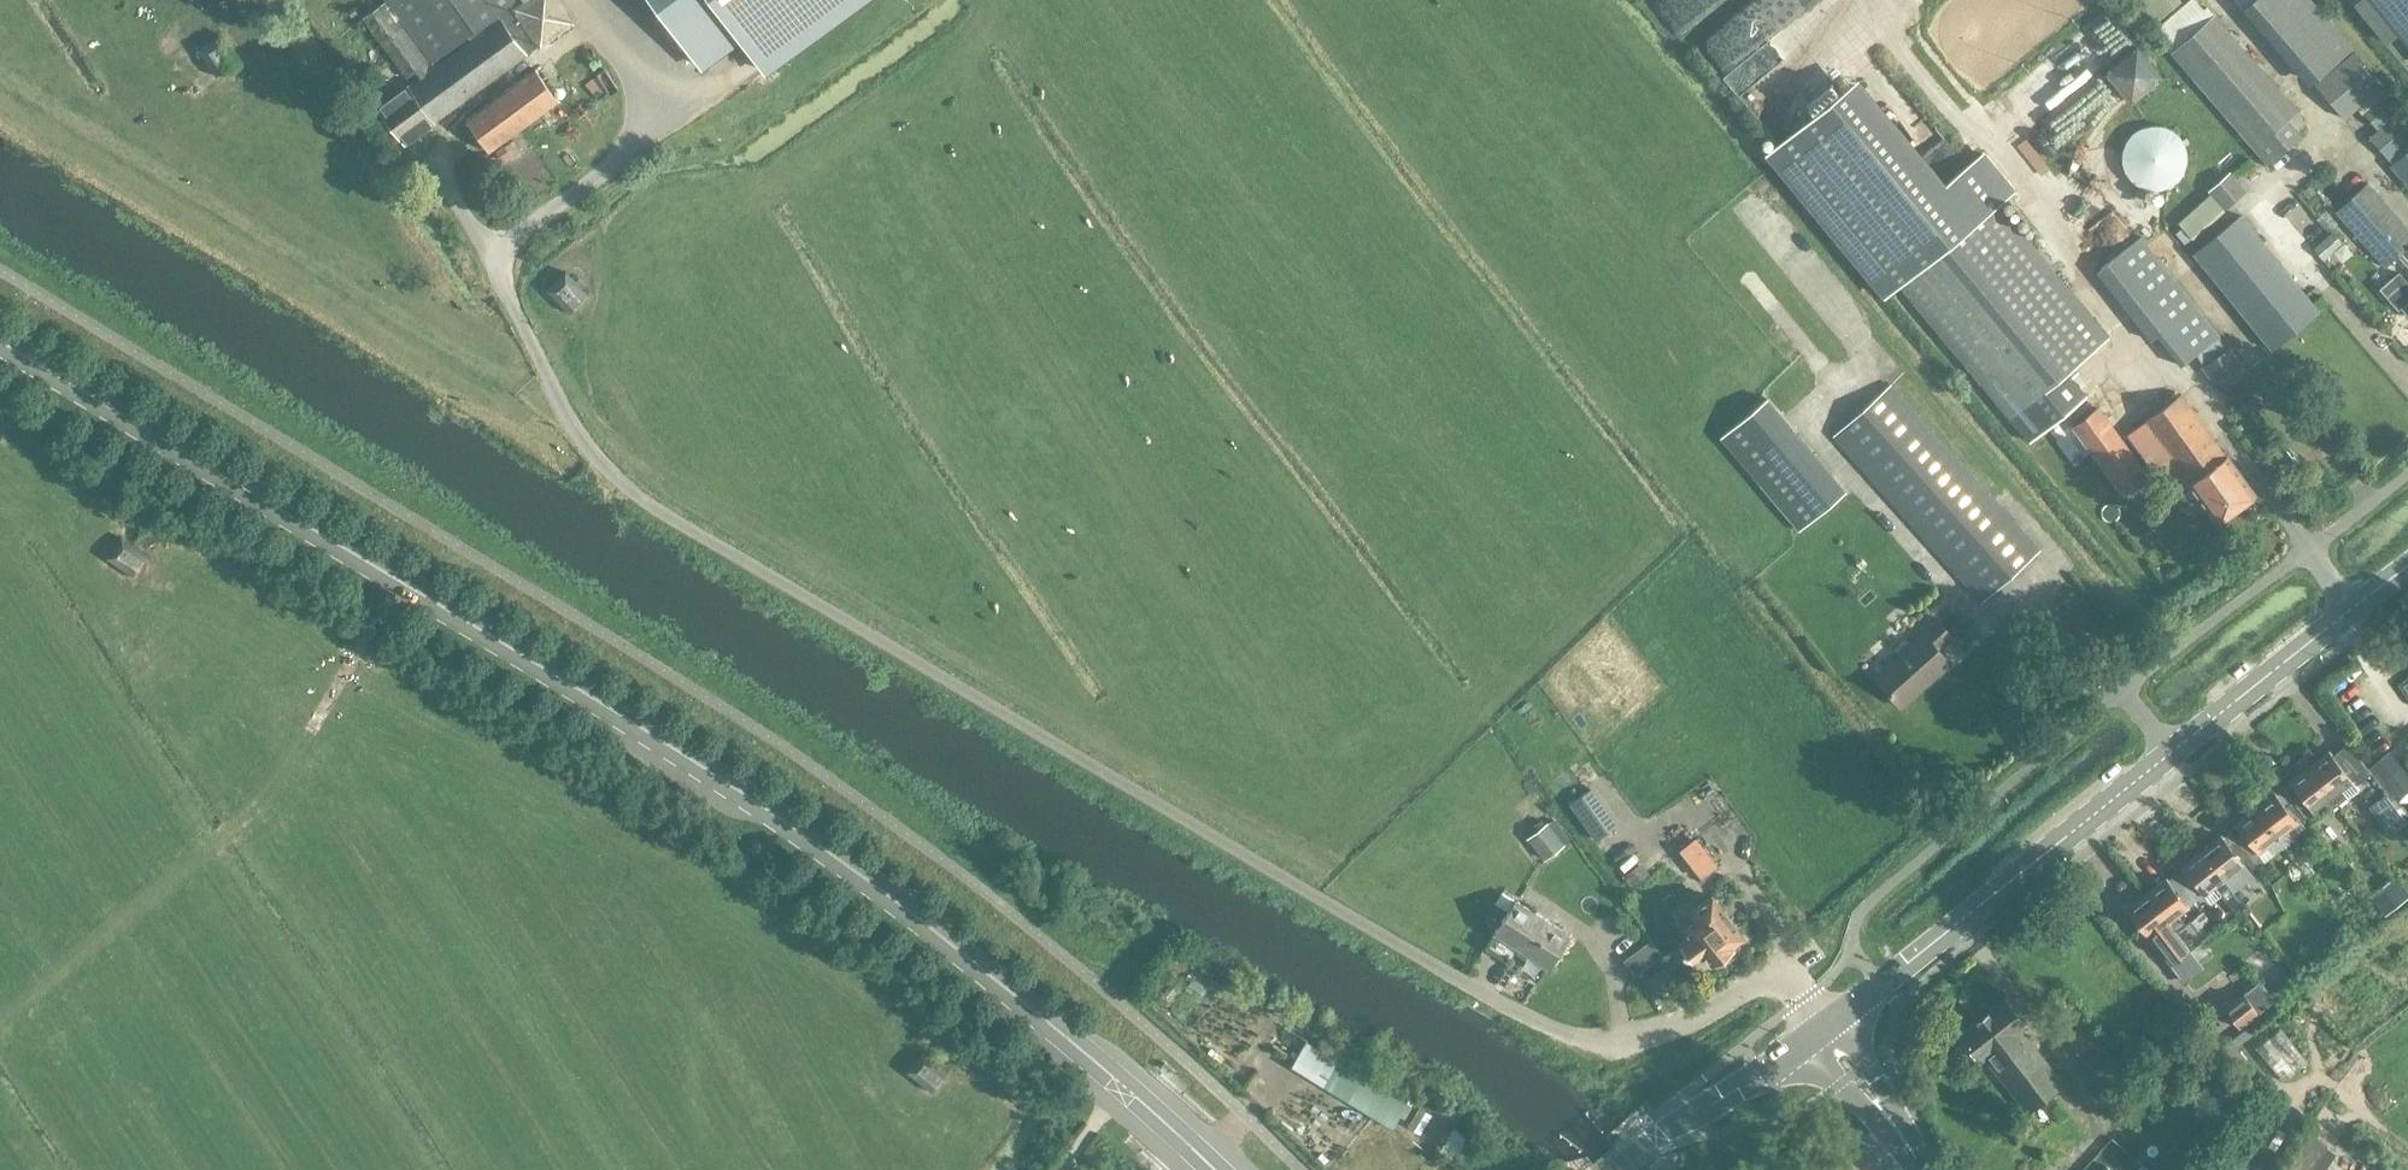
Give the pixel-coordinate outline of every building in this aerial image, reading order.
[(522,0),(378,0),(380,2),(356,19),(400,80),(412,70),(417,76),(373,108),(399,145),(536,44),(509,10),(522,0)] [(519,12),(544,47),(574,26),(555,0),(536,0),(519,12)] [(768,72),(866,0),(654,0),(705,67),(741,39),(768,72)] [(1750,0),(1694,0),(1667,24),(1686,45),(1733,3),(1739,10),(1750,0)] [(1714,30),(1732,63),(1823,14),(1815,0),(1771,0),(1714,30)] [(2253,149),(2268,165),(2302,135),(2288,119),(2296,112),(2205,7),(2203,9),(2195,0),(2188,0),(2155,28),(2174,49),(2170,52),(2253,149)] [(2312,83),(2351,48),(2310,0),(2234,0),(2242,9),(2246,6),(2312,83)] [(2379,19),(2407,55),(2407,0),(2363,0),(2379,19)] [(2134,50),(2105,74),(2129,102),(2158,79),(2134,50)] [(2381,87),(2352,54),(2315,86),(2344,119),(2381,87)] [(556,98),(533,68),(464,120),(486,150),(556,98)] [(2099,82),(2053,122),(2062,133),(2025,165),(2037,179),(2121,107),(2099,82)] [(2001,214),(2018,195),(1988,155),(1970,172),(1924,123),(1910,137),(1861,84),(1768,159),(1885,301),(1897,289),(2008,419),(2105,338),(2001,214)] [(2391,116),(2379,101),(2364,115),(2376,129),(2391,116)] [(2399,112),(2368,139),(2391,165),(2390,166),(2407,188),(2407,123),(2399,112)] [(2179,150),(2179,149),(2177,137),(2173,131),(2170,126),(2165,122),(2160,119),(2152,117),(2148,116),(2141,116),(2135,118),(2125,124),(2120,129),(2117,135),(2114,146),(2114,153),(2115,158),(2117,163),(2121,169),(2125,173),(2132,178),(2143,181),(2149,181),(2157,179),(2163,176),(2168,172),(2175,163),(2178,156),(2179,150)] [(2246,191),(2230,173),(2209,192),(2225,210),(2246,191)] [(2400,258),(2407,251),(2407,230),(2368,184),(2336,212),(2387,269),(2400,258)] [(2192,253),(2270,350),(2319,312),(2241,216),(2192,253)] [(2143,238),(2105,272),(2180,364),(2217,335),(2143,238)] [(2400,258),(2407,267),(2407,251),(2400,258)] [(2323,277),(2340,264),(2332,253),(2314,266),(2323,277)] [(572,313),(589,298),(568,273),(550,288),(572,313)] [(2398,273),(2380,290),(2398,310),(2407,303),(2407,304),(2407,284),(2398,273)] [(2203,370),(2222,394),(2249,374),(2230,350),(2203,370)] [(2096,409),(2072,381),(2017,425),(2034,446),(2096,409)] [(1832,435),(1981,601),(2036,552),(1888,386),(1832,435)] [(2256,495),(2178,394),(2124,435),(2172,496),(2186,485),(2216,525),(2256,495)] [(1719,437),(1798,530),(1843,492),(1764,399),(1719,437)] [(2096,409),(2071,427),(2122,496),(2147,478),(2096,409)] [(146,558),(119,539),(106,558),(133,577),(146,558)] [(1951,637),(1932,617),(1918,631),(1922,635),(1875,679),(1901,706),(1948,662),(1937,650),(1951,637)] [(119,635),(132,646),(142,633),(129,622),(119,635)] [(2309,753),(2300,759),(2335,804),(2343,798),(2338,791),(2348,783),(2352,788),(2368,775),(2345,745),(2330,757),(2327,753),(2316,761),(2309,753)] [(2281,789),(2282,790),(2302,816),(2311,810),(2318,818),(2335,804),(2300,759),(2292,766),(2299,775),(2281,789)] [(1592,789),(1569,806),(1595,841),(1618,824),(1592,789)] [(2253,809),(2281,846),(2289,839),(2283,831),(2294,822),(2302,816),(2282,790),(2274,796),(2273,794),(2253,809)] [(2385,794),(2369,806),(2390,833),(2406,821),(2385,794)] [(2359,818),(2346,802),(2338,808),(2351,824),(2359,818)] [(2281,846),(2253,809),(2233,825),(2240,833),(2232,840),(2253,868),(2281,846)] [(1544,829),(1526,843),(1542,863),(1560,848),(1544,829)] [(2218,837),(2199,852),(2227,888),(2238,879),(2241,883),(2252,875),(2249,872),(2254,868),(2253,868),(2232,840),(2226,833),(2219,839),(2218,837)] [(2219,894),(2227,888),(2199,852),(2180,867),(2182,869),(2174,875),(2193,900),(2212,885),(2219,894)] [(1626,870),(1609,876),(1615,891),(1632,885),(1626,870)] [(2175,913),(2193,900),(2174,875),(2166,881),(2164,878),(2145,893),(2173,930),(2174,929),(2182,923),(2175,913)] [(2239,885),(2230,892),(2242,908),(2251,901),(2239,885)] [(2242,908),(2230,892),(2222,898),(2235,914),(2242,908)] [(2173,930),(2145,893),(2125,907),(2136,920),(2134,921),(2136,924),(2138,923),(2154,944),(2163,937),(2169,945),(2179,936),(2174,929),(2173,930)] [(1735,950),(1733,947),(1742,940),(1710,898),(1690,914),(1695,921),(1683,929),(1690,938),(1679,947),(1692,965),(1703,957),(1711,967),(1716,963),(1723,964),(1729,959),(1729,954),(1735,950)] [(1515,902),(1494,934),(1520,951),(1526,942),(1532,947),(1531,950),(1551,964),(1568,938),(1515,902)] [(2202,909),(2176,930),(2190,948),(2216,928),(2202,909)] [(1660,974),(1653,980),(1659,988),(1667,983),(1660,974)] [(2228,1002),(2243,1021),(2258,1009),(2244,990),(2228,1002)] [(2026,1032),(2004,1003),(1959,1037),(1978,1063),(1983,1059),(2023,1113),(2060,1086),(2023,1035),(2026,1032)] [(2102,1032),(2091,1017),(2067,1036),(2106,1086),(2130,1066),(2102,1032)] [(1294,1042),(1281,1064),(1369,1117),(1399,1135),(1412,1113),(1294,1042)] [(922,1052),(907,1069),(932,1091),(947,1074),(922,1052)] [(1451,1159),(1464,1138),(1452,1130),(1439,1151),(1451,1159)] [(2041,1153),(2025,1169),(2060,1169),(2041,1153)]
